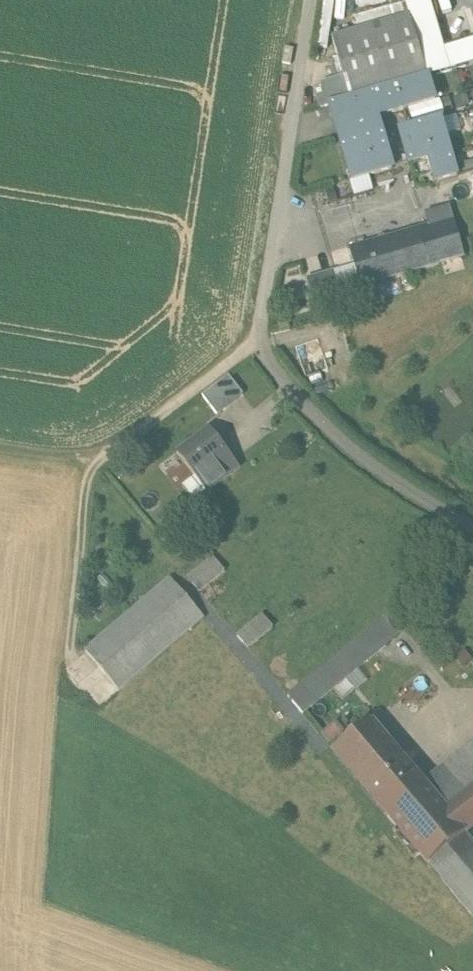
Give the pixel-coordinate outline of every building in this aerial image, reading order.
[(409,17),(332,39),(343,78),(324,84),(352,180),(403,165),(404,169),(411,167),(409,162),(427,157),(434,180),(455,174),(427,76),(426,76),(409,17)] [(463,258),(448,209),(432,213),(433,218),(426,220),(429,227),(343,253),(348,269),(354,268),(360,288),(396,277),(396,278),(463,258)] [(362,294),(360,288),(354,268),(348,269),(307,281),(315,308),(362,294)] [(245,398),(229,377),(203,396),(219,417),(245,398)] [(238,469),(208,431),(178,455),(196,478),(207,492),(238,469)] [(207,492),(196,478),(183,487),(195,502),(207,492)] [(227,573),(215,559),(191,580),(202,593),(227,573)] [(171,579),(85,652),(121,693),(206,620),(171,579)] [(406,630),(395,616),(289,698),(303,715),(334,690),(344,702),(368,681),(358,669),(406,630)] [(263,617),(238,638),(249,651),(274,630),(263,617)] [(424,786),(370,722),(334,752),(388,816),(424,786)] [(388,816),(472,917),(472,846),(465,836),(472,829),(472,747),(443,769),(424,786),(388,816)]
